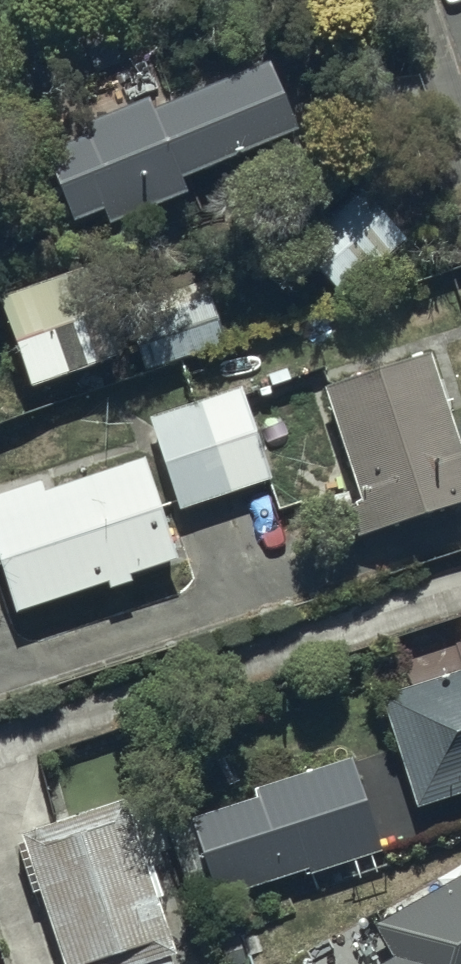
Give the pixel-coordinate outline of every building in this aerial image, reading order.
[(303,120),(274,49),(47,145),(77,215),(91,209),(116,267),(149,253),(124,195),(303,120)] [(371,188),(326,234),(365,274),(411,229),(371,188)] [(120,281),(148,361),(227,333),(200,253),(120,281)] [(95,258),(5,289),(36,377),(125,346),(95,258)] [(327,381),(378,523),(460,493),(460,414),(435,342),(327,381)] [(248,382),(153,413),(184,507),(279,475),(248,382)] [(19,604),(21,608),(110,577),(113,585),(138,577),(135,568),(183,552),(149,452),(124,460),(47,486),(43,476),(0,491),(0,548),(19,604)] [(404,747),(392,751),(398,766),(409,762),(422,801),(460,788),(460,666),(386,691),(404,747)] [(194,818),(221,900),(381,848),(351,756),(251,789),(254,798),(194,818)] [(26,830),(72,963),(135,963),(182,948),(129,794),(26,830)] [(375,920),(395,956),(381,963),(460,963),(460,873),(375,920)] [(175,953),(141,963),(178,963),(175,953)]
